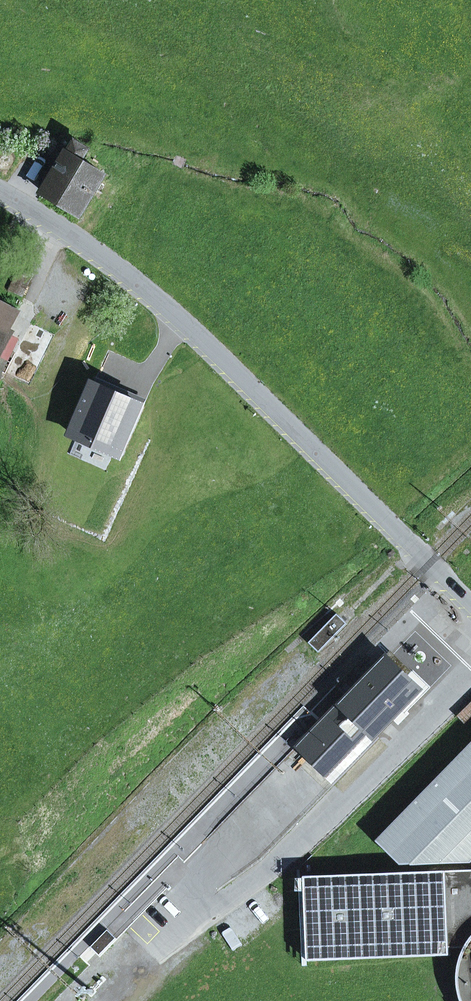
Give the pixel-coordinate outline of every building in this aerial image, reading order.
[(68,152),(43,192),(81,215),(105,175),(82,161),(89,149),(77,142),(70,154),(68,152)] [(21,268),(10,290),(22,297),(33,274),(21,268)] [(10,334),(4,331),(14,312),(0,305),(0,354),(10,334)] [(20,339),(10,334),(0,354),(0,378),(20,339)] [(52,479),(93,497),(111,454),(70,436),(52,479)] [(60,513),(64,505),(52,500),(49,508),(60,513)] [(337,614),(309,643),(319,652),(347,623),(337,614)] [(387,660),(407,679),(414,672),(391,650),(343,699),(346,702),(357,691),(356,689),(363,681),(365,683),(387,660)] [(346,702),(344,704),(346,707),(372,732),(374,734),(418,689),(407,679),(387,660),(365,683),(363,681),(356,689),(357,691),(346,702)] [(298,742),(305,750),(346,707),(344,704),(339,699),(298,742)] [(467,724),(470,720),(470,702),(458,715),(467,724)] [(305,750),(331,776),(372,732),(346,707),(305,750)] [(377,841),(401,865),(470,862),(470,744),(377,841)] [(449,948),(465,947),(470,939),(470,870),(305,877),(308,961),(449,955),(449,948)] [(465,947),(458,972),(458,985),(462,1000),(470,1000),(470,939),(465,947)]
